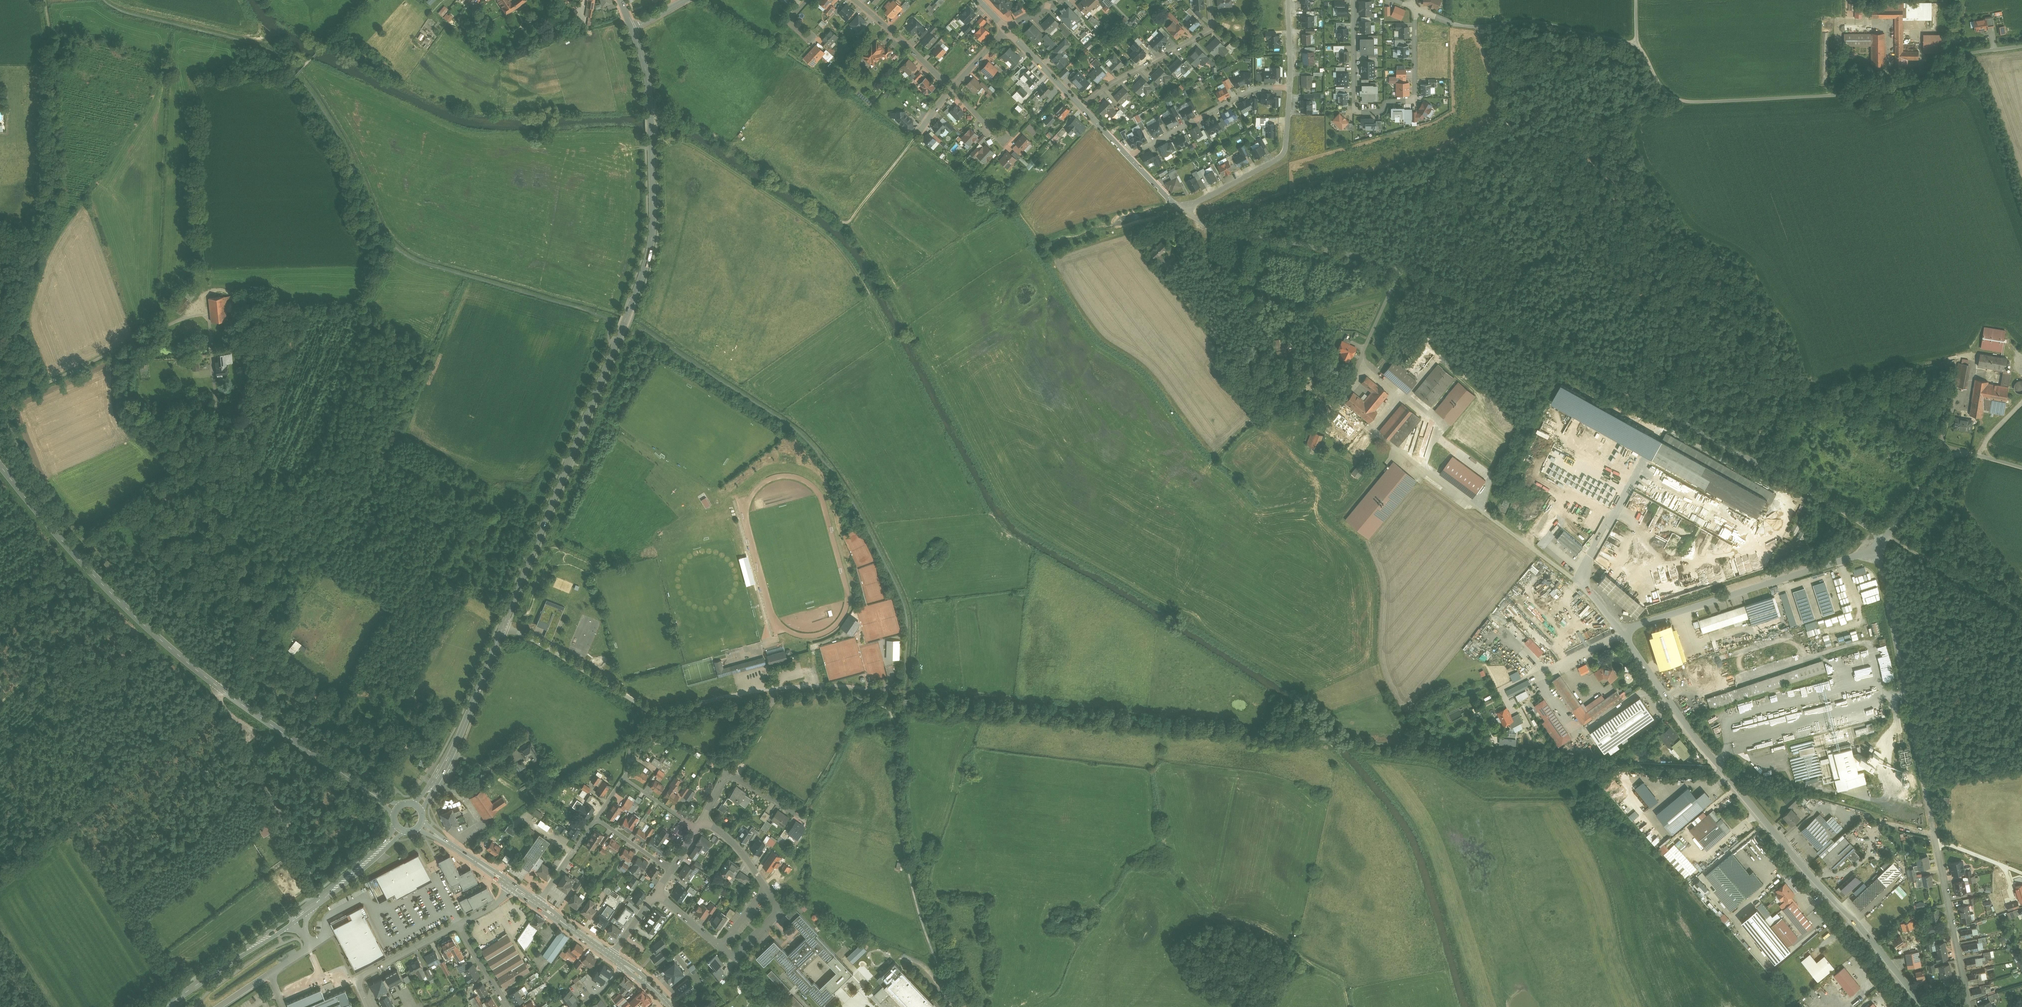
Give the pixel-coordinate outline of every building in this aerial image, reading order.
[(506,13),(525,0),(498,0),(506,13)] [(819,2),(827,8),(827,9),(831,4),(834,0),(821,0),(819,2)] [(894,0),(891,3),(890,2),(886,6),(889,9),(887,11),(887,13),(892,17),(894,17),(902,9),(902,8),(901,7),(894,0)] [(997,6),(999,8),(1004,13),(1008,9),(1011,6),(1013,4),(1009,0),(1003,0),(997,6)] [(1086,1),(1085,0),(1083,0),(1078,5),(1086,13),(1092,8),(1092,9),(1095,6),(1089,0),(1086,0),(1086,1)] [(1203,0),(1194,0),(1194,2),(1193,2),(1194,5),(1195,9),(1204,8),(1203,0)] [(1440,0),(1424,0),(1424,5),(1428,5),(1429,6),(1433,8),(1433,7),(1437,9),(1441,0),(1440,0)] [(906,1),(901,7),(902,8),(902,9),(905,12),(911,5),(906,1)] [(1932,3),(1910,3),(1902,3),(1896,3),(1896,9),(1903,9),(1903,20),(1932,20),(1932,3)] [(831,4),(827,9),(827,8),(825,11),(829,15),(835,7),(831,4)] [(1021,8),(1019,4),(1016,6),(1012,8),(1016,15),(1023,11),(1021,8)] [(841,5),(834,11),(838,14),(839,13),(839,12),(844,8),(841,5)] [(854,12),(846,5),(844,8),(839,12),(839,13),(842,15),(843,15),(847,19),(854,12)] [(1344,5),(1338,5),(1338,7),(1338,15),(1348,15),(1348,9),(1348,8),(1348,5),(1344,5)] [(445,6),(439,13),(443,16),(446,12),(448,9),(445,6)] [(969,7),(960,17),(967,23),(976,14),(969,7)] [(1070,7),(1064,12),(1060,16),(1068,24),(1067,23),(1072,19),(1074,21),(1078,17),(1079,17),(1074,11),(1070,7)] [(1405,11),(1396,7),(1392,16),(1401,20),(1405,11)] [(1083,15),(1077,8),(1074,11),(1079,17),(1078,17),(1080,18),(1083,15)] [(1896,9),(1872,9),(1872,18),(1895,18),(1896,68),(1908,68),(1908,60),(1903,60),(1903,51),(1903,20),(1903,9),(1896,9)] [(1194,13),(1192,10),(1188,13),(1192,17),(1193,16),(1197,19),(1199,17),(1194,13)] [(1197,10),(1194,13),(1199,17),(1200,19),(1203,16),(1197,10)] [(869,22),(860,14),(851,24),(860,32),(869,22)] [(1173,14),(1169,17),(1176,24),(1179,21),(1173,14)] [(1051,16),(1042,25),(1050,32),(1049,32),(1055,26),(1055,27),(1059,24),(1051,16)] [(1099,21),(1096,18),(1095,18),(1093,16),(1088,20),(1094,26),(1099,21)] [(1192,17),(1186,23),(1193,31),(1200,23),(1197,19),(1193,16),(1192,17)] [(1306,16),(1303,16),(1303,19),(1302,19),(1302,20),(1302,22),(1302,23),(1303,23),(1303,26),(1314,25),(1314,17),(1314,16),(1306,16)] [(982,17),(976,24),(980,27),(986,21),(982,17)] [(922,26),(914,19),(914,20),(913,19),(911,19),(909,20),(910,22),(910,23),(907,27),(914,34),(917,31),(920,33),(924,29),(921,26),(922,26)] [(1976,20),(1977,31),(1990,29),(1990,27),(1989,19),(1976,20)] [(1368,24),(1360,25),(1361,32),(1370,32),(1370,21),(1368,21),(1368,24)] [(1071,32),(1062,22),(1059,25),(1068,35),(1071,32)] [(967,26),(967,25),(963,30),(967,33),(973,27),(969,23),(967,26)] [(1178,24),(1170,31),(1177,39),(1185,31),(1178,24)] [(934,25),(929,30),(933,33),(937,28),(934,25)] [(1033,25),(1025,32),(1037,44),(1036,43),(1043,35),(1037,28),(1033,25)] [(983,26),(975,35),(978,37),(978,38),(978,39),(979,40),(981,40),(982,41),(984,38),(985,38),(987,36),(987,35),(989,33),(983,26)] [(1405,27),(1400,27),(1400,29),(1400,37),(1401,38),(1404,38),(1404,37),(1409,37),(1409,27),(1405,27)] [(920,33),(919,34),(922,37),(928,31),(925,28),(924,29),(920,33)] [(1345,29),(1338,29),(1338,40),(1348,40),(1348,35),(1348,32),(1348,29),(1345,29)] [(831,30),(826,35),(823,39),(826,42),(830,46),(830,45),(838,37),(831,30)] [(1084,38),(1082,40),(1085,43),(1093,36),(1087,30),(1081,36),(1084,38)] [(1163,35),(1161,32),(1155,37),(1162,45),(1168,40),(1167,39),(1163,35)] [(930,33),(922,42),(929,48),(937,39),(934,36),(930,33)] [(1872,33),(1845,34),(1845,46),(1872,46),(1872,45),(1872,33)] [(1885,33),(1872,33),(1872,45),(1885,45),(1885,33)] [(1055,43),(1047,34),(1043,38),(1048,43),(1046,46),(1049,49),(1055,43)] [(1311,34),(1302,34),(1302,44),(1311,44),(1311,34)] [(1945,35),(1924,35),(1924,53),(1944,53),(1945,35)] [(1276,36),(1269,36),(1269,37),(1270,47),(1279,47),(1279,43),(1280,43),(1280,39),(1279,39),(1279,36),(1276,36)] [(1143,42),(1138,37),(1134,41),(1135,42),(1136,42),(1139,46),(1143,42)] [(1155,37),(1150,43),(1152,46),(1156,49),(1157,50),(1162,45),(1155,37)] [(1216,38),(1207,47),(1214,55),(1220,50),(1224,55),(1228,51),(1224,46),(1216,38)] [(1377,38),(1363,39),(1363,54),(1377,54),(1377,38)] [(877,41),(871,48),(870,47),(863,54),(866,57),(864,58),(870,64),(872,62),(874,65),(881,57),(879,55),(884,49),(877,41)] [(1063,41),(1057,47),(1053,51),(1057,55),(1061,51),(1067,46),(1063,41)] [(826,42),(823,46),(827,49),(828,50),(831,46),(830,45),(830,46),(826,42)] [(1135,42),(1131,47),(1134,50),(1130,55),(1137,61),(1141,57),(1141,56),(1145,52),(1146,53),(1146,52),(1139,46),(1136,42),(1135,42)] [(1231,43),(1226,47),(1231,52),(1230,53),(1237,47),(1231,43)] [(940,45),(933,52),(939,58),(943,54),(946,51),(944,49),(940,45)] [(1885,45),(1872,45),(1872,46),(1872,68),(1885,68),(1885,45)] [(823,53),(816,46),(808,54),(809,55),(805,58),(813,66),(813,65),(812,65),(822,55),(823,53)] [(1404,46),(1398,46),(1398,49),(1398,54),(1398,57),(1409,57),(1409,53),(1409,49),(1409,46),(1404,46)] [(885,50),(884,49),(881,52),(886,57),(893,51),(888,47),(885,50)] [(1010,48),(1002,56),(1006,61),(1009,59),(1014,64),(1011,66),(1012,66),(1018,61),(1021,58),(1018,55),(1017,55),(1010,48)] [(1195,52),(1193,54),(1193,53),(1188,58),(1196,66),(1199,63),(1199,62),(1201,60),(1204,63),(1208,58),(1198,48),(1198,49),(1196,51),(1195,51),(1195,52)] [(827,49),(823,53),(822,55),(827,60),(832,55),(828,50),(827,49)] [(1057,55),(1052,60),(1056,63),(1056,62),(1061,68),(1069,61),(1065,57),(1065,58),(1060,53),(1061,51),(1057,55)] [(1344,51),(1340,51),(1340,61),(1349,61),(1348,51),(1344,51)] [(1919,51),(1903,51),(1903,60),(1908,60),(1919,60),(1919,51)] [(1306,53),(1304,53),(1304,64),(1305,64),(1313,64),(1314,64),(1314,63),(1313,52),(1306,53)] [(1114,54),(1110,58),(1114,62),(1110,66),(1114,71),(1115,72),(1124,64),(1114,54)] [(1212,57),(1207,62),(1208,62),(1210,64),(1212,67),(1217,62),(1212,57)] [(1102,64),(1096,58),(1092,62),(1098,67),(1099,66),(1100,67),(1102,64)] [(1006,61),(1005,62),(1010,67),(1011,66),(1014,64),(1009,59),(1006,61)] [(1179,59),(1169,68),(1179,78),(1188,69),(1183,63),(1179,59)] [(917,67),(909,60),(902,67),(910,74),(912,72),(917,67)] [(1187,60),(1183,63),(1188,69),(1189,70),(1193,67),(1187,60)] [(1018,61),(1012,66),(1011,66),(1010,67),(1013,71),(1020,63),(1018,61)] [(1369,61),(1362,61),(1362,66),(1361,66),(1361,72),(1362,72),(1362,77),(1369,76),(1374,76),(1374,61),(1369,61)] [(989,62),(982,70),(990,78),(997,70),(998,70),(994,66),(989,62)] [(1003,69),(996,63),(994,66),(998,70),(997,70),(1000,73),(1003,69)] [(1102,64),(1100,67),(1106,73),(1109,71),(1102,64)] [(1110,66),(1108,65),(1105,68),(1111,74),(1114,71),(1110,66)] [(1098,67),(1090,75),(1098,82),(1102,78),(1106,74),(1106,73),(1100,67),(1099,66),(1098,67)] [(1037,78),(1027,68),(1020,75),(1030,85),(1037,78)] [(1065,68),(1059,74),(1063,79),(1070,73),(1065,68)] [(1161,68),(1152,76),(1154,79),(1158,83),(1162,79),(1166,83),(1170,78),(1167,74),(1161,68)] [(1406,69),(1397,69),(1397,77),(1400,77),(1406,77),(1406,69)] [(916,75),(914,78),(917,81),(923,75),(920,71),(916,75)] [(1345,72),(1337,72),(1337,85),(1348,85),(1348,79),(1349,79),(1348,76),(1348,71),(1345,72)] [(912,72),(910,74),(907,77),(911,81),(914,78),(916,75),(912,72)] [(1079,72),(1070,80),(1073,82),(1074,82),(1079,87),(1079,88),(1082,91),(1087,86),(1086,85),(1089,83),(1079,72)] [(1273,72),(1265,72),(1265,82),(1275,82),(1275,77),(1275,72),(1273,72)] [(1243,73),(1232,79),(1237,87),(1245,83),(1250,83),(1250,73),(1243,73)] [(1312,76),(1302,76),(1302,87),(1312,87),(1312,76)] [(926,77),(919,84),(920,84),(924,88),(922,90),(925,94),(927,91),(929,93),(929,94),(936,87),(934,85),(931,81),(930,81),(930,82),(926,78),(926,77)] [(1406,83),(1406,77),(1400,77),(1400,83),(1397,83),(1397,95),(1409,95),(1409,83),(1406,83)] [(974,78),(967,85),(975,93),(982,86),(982,85),(980,84),(974,78)] [(1137,83),(1133,87),(1140,94),(1145,89),(1148,93),(1152,89),(1153,88),(1149,84),(1143,78),(1137,83)] [(1225,86),(1226,88),(1231,86),(1228,78),(1223,81),(1225,86)] [(1158,83),(1154,79),(1151,82),(1157,88),(1160,85),(1158,83)] [(989,88),(982,81),(980,84),(982,85),(982,86),(987,90),(989,88)] [(1379,82),(1362,83),(1362,88),(1360,88),(1360,94),(1362,94),(1362,99),(1379,99),(1379,82)] [(1046,84),(1038,92),(1037,91),(1034,94),(1037,97),(1038,98),(1041,95),(1044,98),(1052,90),(1046,84)] [(1429,84),(1421,84),(1421,95),(1431,95),(1431,87),(1431,84),(1429,84)] [(1225,86),(1215,92),(1219,101),(1230,96),(1226,88),(1225,86)] [(1022,87),(1017,91),(1018,92),(1015,94),(1019,98),(1022,96),(1023,97),(1028,93),(1022,87)] [(1124,87),(1114,97),(1121,104),(1127,98),(1129,100),(1133,96),(1124,87)] [(1269,93),(1265,93),(1265,94),(1261,94),(1261,103),(1264,103),(1265,103),(1266,103),(1267,104),(1268,103),(1269,102),(1273,102),(1273,100),(1273,97),(1273,94),(1269,94),(1269,93)] [(1345,93),(1338,93),(1338,105),(1343,105),(1343,106),(1348,106),(1348,99),(1348,96),(1348,95),(1348,93),(1345,93)] [(1258,99),(1252,98),(1252,100),(1250,101),(1253,107),(1257,108),(1258,99)] [(1245,100),(1242,102),(1242,103),(1239,105),(1243,112),(1246,110),(1248,111),(1251,109),(1252,108),(1253,107),(1250,101),(1249,99),(1246,101),(1245,100)] [(1106,100),(1097,109),(1103,115),(1108,111),(1113,116),(1117,113),(1112,107),(1113,106),(1106,100)] [(1196,108),(1192,100),(1188,102),(1190,106),(1192,110),(1196,108)] [(1305,101),(1301,101),(1302,105),(1301,105),(1301,108),(1302,108),(1302,112),(1312,112),(1312,101),(1305,101)] [(1432,106),(1424,101),(1422,104),(1420,108),(1419,111),(1420,112),(1419,114),(1417,114),(1417,120),(1422,120),(1425,115),(1426,116),(1428,113),(1429,113),(1431,109),(1430,109),(1432,106)] [(1128,110),(1123,104),(1119,108),(1121,110),(1125,113),(1128,110)] [(951,105),(944,111),(947,115),(950,112),(950,111),(953,108),(951,105)] [(953,108),(950,111),(950,112),(954,116),(956,116),(958,119),(961,116),(963,116),(963,114),(964,113),(957,105),(953,108)] [(1064,105),(1056,113),(1063,119),(1066,115),(1070,110),(1064,105)] [(1174,106),(1169,109),(1172,114),(1173,113),(1175,116),(1179,114),(1174,106)] [(1187,107),(1183,109),(1184,110),(1181,111),(1185,120),(1195,115),(1192,110),(1190,106),(1187,108),(1187,107)] [(1406,109),(1392,109),(1392,119),(1399,119),(1399,120),(1406,120),(1406,111),(1406,109)] [(1121,110),(1117,114),(1120,116),(1117,118),(1120,121),(1127,115),(1125,113),(1121,110)] [(1228,111),(1225,112),(1225,113),(1222,115),(1224,117),(1226,122),(1227,122),(1229,121),(1230,121),(1237,117),(1235,113),(1234,114),(1232,110),(1229,112),(1228,111)] [(909,117),(905,114),(905,112),(900,112),(900,111),(897,111),(896,113),(896,116),(897,117),(897,119),(899,121),(900,122),(902,125),(903,124),(904,126),(904,129),(913,128),(913,122),(909,118),(909,117)] [(1172,114),(1164,118),(1169,128),(1173,126),(1177,124),(1176,124),(1178,123),(1175,116),(1173,113),(1172,114)] [(1343,116),(1340,113),(1333,120),(1342,129),(1348,123),(1349,122),(1346,119),(1343,116)] [(1051,115),(1044,122),(1049,126),(1052,123),(1050,122),(1054,118),(1051,115)] [(1224,117),(1220,119),(1224,127),(1228,125),(1227,122),(1226,122),(1224,117)] [(1215,118),(1210,121),(1216,131),(1221,128),(1215,118)] [(1075,119),(1066,129),(1067,130),(1070,133),(1074,130),(1076,132),(1079,135),(1086,127),(1082,124),(1082,125),(1075,119)] [(1373,119),(1361,119),(1361,124),(1366,124),(1366,129),(1376,129),(1376,123),(1374,123),(1373,119)] [(1142,120),(1137,123),(1140,129),(1141,129),(1142,131),(1146,128),(1142,120)] [(940,121),(938,123),(937,122),(934,125),(935,126),(933,128),(939,134),(941,131),(942,132),(945,129),(944,129),(945,127),(946,126),(944,125),(940,121)] [(1210,121),(1204,124),(1210,134),(1216,131),(1210,121)] [(947,122),(944,125),(946,126),(945,127),(950,132),(954,128),(947,122)] [(1157,122),(1148,127),(1154,136),(1163,131),(1159,125),(1158,122),(1157,122)] [(1035,135),(1038,131),(1030,124),(1027,128),(1035,135)] [(1270,125),(1266,125),(1266,136),(1275,136),(1275,125),(1270,125)] [(1198,126),(1190,130),(1195,139),(1202,135),(1203,135),(1201,131),(1198,126)] [(970,130),(969,129),(965,133),(966,134),(962,139),(965,142),(966,142),(969,145),(973,141),(974,141),(978,138),(977,137),(978,135),(971,128),(970,130)] [(1062,128),(1057,134),(1060,138),(1067,130),(1066,129),(1065,130),(1062,128)] [(1140,129),(1134,132),(1136,135),(1128,139),(1132,147),(1137,144),(1138,145),(1142,143),(1141,142),(1146,139),(1142,131),(1141,129),(1140,129)] [(932,136),(929,133),(923,140),(931,146),(936,140),(932,136)] [(941,140),(934,133),(932,136),(936,140),(939,142),(941,140)] [(1180,136),(1179,136),(1177,137),(1177,138),(1174,140),(1177,146),(1181,144),(1182,147),(1183,147),(1185,147),(1185,146),(1189,144),(1187,142),(1184,136),(1184,134),(1180,136)] [(1023,135),(1016,143),(1017,144),(1023,150),(1031,142),(1023,135)] [(1262,139),(1258,141),(1261,146),(1262,148),(1266,146),(1262,139)] [(1172,142),(1168,144),(1172,152),(1176,150),(1172,142)] [(1167,143),(1158,147),(1163,157),(1172,152),(1168,144),(1167,143)] [(1023,150),(1017,144),(1012,149),(1015,151),(1019,154),(1023,150)] [(986,145),(983,148),(983,147),(976,154),(985,163),(987,160),(988,161),(993,156),(992,155),(994,153),(986,145)] [(1245,145),(1239,148),(1242,154),(1244,153),(1245,155),(1249,153),(1245,145)] [(1261,146),(1252,151),(1256,158),(1265,153),(1262,148),(1261,146)] [(1019,154),(1015,151),(1011,155),(1016,159),(1016,160),(1017,161),(1021,157),(1019,154)] [(1151,151),(1142,156),(1147,164),(1153,161),(1156,159),(1154,157),(1151,151)] [(1008,152),(1000,161),(1004,165),(1005,163),(1008,166),(1014,160),(1015,161),(1016,160),(1016,159),(1011,155),(1008,152)] [(1242,154),(1235,158),(1239,166),(1243,165),(1245,164),(1245,163),(1248,162),(1245,155),(1244,153),(1242,154)] [(1159,155),(1154,157),(1156,159),(1153,161),(1156,166),(1163,162),(1159,155)] [(1234,163),(1230,155),(1226,157),(1228,161),(1230,165),(1234,163)] [(1028,165),(1030,163),(1022,157),(1020,159),(1028,165)] [(1030,170),(1036,163),(1032,160),(1027,167),(1030,170)] [(1228,161),(1218,166),(1223,175),(1226,173),(1226,174),(1230,172),(1230,171),(1233,170),(1230,165),(1228,161)] [(1170,173),(1168,173),(1172,180),(1177,178),(1176,177),(1179,175),(1176,169),(1170,173)] [(1201,178),(1197,171),(1192,173),(1194,177),(1195,177),(1197,181),(1201,178)] [(1212,171),(1205,175),(1210,183),(1217,179),(1215,176),(1212,171)] [(1194,177),(1187,181),(1192,191),(1200,187),(1197,181),(1195,177),(1194,177)] [(1172,180),(1166,183),(1168,187),(1169,186),(1172,191),(1181,186),(1177,178),(1172,180)] [(1162,242),(1153,250),(1154,250),(1151,253),(1159,262),(1162,259),(1159,256),(1168,248),(1162,242)] [(1167,263),(1164,259),(1161,262),(1165,267),(1168,264),(1170,267),(1178,259),(1176,257),(1174,255),(1167,263)] [(225,296),(209,298),(212,321),(227,320),(225,296)] [(183,310),(177,305),(174,308),(180,314),(183,310)] [(222,324),(212,326),(213,334),(223,333),(229,332),(229,329),(230,329),(230,326),(229,326),(228,323),(222,324)] [(2006,330),(1985,327),(1981,348),(2002,351),(2006,330)] [(1343,341),(1342,341),(1338,350),(1342,352),(1340,357),(1349,361),(1351,356),(1352,357),(1356,348),(1349,344),(1343,341)] [(231,354),(223,355),(224,361),(226,360),(227,362),(232,362),(231,354)] [(2008,358),(1980,354),(1978,366),(1994,368),(1993,370),(2004,372),(2001,386),(2008,387),(2010,371),(2005,370),(2008,358)] [(224,361),(216,361),(217,366),(218,373),(228,372),(227,362),(226,360),(224,361)] [(1417,381),(1394,362),(1384,374),(1407,393),(1417,381)] [(1963,363),(1962,363),(1958,387),(1960,387),(1964,388),(1968,364),(1963,363)] [(1439,364),(1427,378),(1443,392),(1455,377),(1439,364)] [(1364,401),(1356,411),(1369,422),(1377,412),(1375,410),(1389,394),(1378,385),(1377,385),(1367,376),(1361,383),(1372,392),(1364,401)] [(1427,378),(1415,393),(1430,406),(1443,392),(1427,378)] [(2001,386),(1988,383),(1988,382),(1976,380),(1970,415),(1982,417),(1983,411),(1985,399),(2006,403),(2009,387),(2008,387),(2001,386)] [(1459,381),(1435,410),(1451,424),(1476,395),(1459,381)] [(1549,401),(1653,458),(1664,438),(1560,381),(1549,401)] [(1353,392),(1345,402),(1356,411),(1364,401),(1353,392)] [(2006,403),(1985,399),(1983,411),(2004,414),(2006,403)] [(1414,413),(1405,405),(1381,433),(1391,440),(1414,413)] [(1414,413),(1391,440),(1398,446),(1421,419),(1414,413)] [(1972,420),(1956,418),(1954,428),(1971,431),(1972,420)] [(1561,431),(1564,433),(1570,423),(1567,421),(1561,431)] [(1323,435),(1312,431),(1307,445),(1318,449),(1323,435)] [(1777,494),(1666,433),(1664,438),(1653,458),(1725,498),(1723,500),(1724,501),(1723,502),(1722,502),(1736,509),(1738,505),(1758,516),(1763,519),(1777,494)] [(1487,481),(1453,455),(1440,473),(1473,498),(1487,481)] [(1417,481),(1394,462),(1346,520),(1369,539),(1417,481)] [(1360,463),(1352,474),(1358,478),(1366,468),(1360,463)] [(1600,487),(1595,500),(1604,503),(1607,497),(1610,499),(1611,496),(1609,495),(1612,487),(1607,485),(1606,490),(1600,487)] [(710,502),(705,494),(700,497),(705,505),(710,502)] [(1593,511),(1584,527),(1592,531),(1601,516),(1593,511)] [(1798,518),(1791,530),(1797,533),(1798,531),(1799,529),(1804,521),(1798,518)] [(1800,533),(1798,537),(1803,540),(1808,532),(1802,529),(1801,530),(1800,533)] [(1584,546),(1564,530),(1558,538),(1567,546),(1568,546),(1571,548),(1570,549),(1577,555),(1584,546)] [(1545,546),(1551,539),(1545,535),(1540,541),(1545,546)] [(741,558),(748,585),(757,583),(751,556),(741,558)] [(1824,581),(1813,585),(1823,615),(1834,612),(1824,581)] [(1805,587),(1793,591),(1803,622),(1815,618),(1805,587)] [(1786,592),(1780,594),(1790,626),(1796,624),(1786,592)] [(1881,592),(1868,596),(1870,601),(1882,598),(1881,592)] [(1773,597),(1746,605),(1750,618),(1752,624),(1779,616),(1773,597)] [(565,607),(546,600),(542,611),(541,611),(538,619),(539,620),(536,625),(547,629),(544,636),(551,641),(565,607)] [(1746,605),(1699,620),(1703,633),(1711,630),(1750,618),(1746,605)] [(1596,607),(1590,613),(1593,617),(1599,611),(1596,607)] [(856,620),(850,616),(841,628),(851,634),(856,625),(853,623),(856,620)] [(1807,630),(1820,627),(1819,621),(1806,624),(1807,630)] [(1878,622),(1871,624),(1873,634),(1881,632),(1878,622)] [(1650,635),(1661,669),(1683,662),(1671,623),(1652,629),(1653,634),(1650,635)] [(1855,640),(1866,637),(1864,627),(1856,629),(1857,631),(1839,636),(1840,642),(1854,638),(1855,640)] [(1526,642),(1540,657),(1545,652),(1531,638),(1526,642)] [(297,640),(289,651),(294,655),(300,649),(304,652),(307,648),(297,640)] [(899,640),(895,641),(894,641),(894,642),(890,643),(892,650),(888,651),(890,658),(899,655),(897,647),(901,646),(899,640)] [(1473,640),(1464,649),(1475,659),(1484,650),(1473,640)] [(785,651),(768,655),(770,665),(788,660),(785,651)] [(763,659),(731,668),(732,674),(765,665),(763,659)] [(722,660),(714,662),(718,677),(731,674),(730,668),(724,670),(722,660)] [(1794,672),(1797,681),(1826,672),(1822,660),(1707,697),(1708,700),(1760,683),(1794,672)] [(1606,668),(1606,669),(1603,669),(1602,667),(1595,673),(1600,680),(1604,677),(1608,678),(1611,682),(1618,677),(1613,669),(1612,670),(1609,670),(1609,669),(1606,668)] [(1519,671),(1511,674),(1515,682),(1523,678),(1519,671)] [(1760,683),(1763,692),(1797,681),(1794,672),(1760,683)] [(1580,705),(1561,676),(1553,682),(1559,691),(1573,710),(1580,705)] [(1532,685),(1529,679),(1509,690),(1511,692),(1522,687),(1523,689),(1532,685)] [(1711,708),(1711,709),(1763,692),(1760,683),(1708,700),(1709,704),(1711,708)] [(1512,695),(1523,689),(1522,687),(1511,692),(1512,695)] [(1573,710),(1559,691),(1552,695),(1566,715),(1573,710)] [(1605,699),(1588,711),(1592,717),(1594,719),(1623,699),(1617,691),(1605,699)] [(1580,705),(1573,710),(1583,724),(1592,717),(1588,711),(1605,699),(1601,694),(1586,705),(1584,702),(1580,705)] [(1572,732),(1547,696),(1535,705),(1560,741),(1572,732)] [(1639,698),(1591,731),(1604,751),(1653,717),(1639,698)] [(1507,708),(1502,710),(1501,709),(1499,710),(1498,712),(1500,716),(1501,716),(1503,720),(1503,721),(1504,725),(1513,720),(1512,717),(1507,708)] [(1867,727),(1856,730),(1857,736),(1869,733),(1874,731),(1872,723),(1867,725),(1867,727)] [(1670,727),(1663,733),(1671,741),(1667,744),(1670,747),(1673,744),(1680,738),(1676,733),(1670,727)] [(1500,736),(1499,744),(1516,745),(1516,737),(1515,737),(1516,733),(1509,732),(1509,735),(1504,734),(1504,736),(1500,736)] [(1783,734),(1770,736),(1771,742),(1768,743),(1768,744),(1784,741),(1783,734)] [(1680,738),(1673,744),(1682,755),(1687,751),(1689,749),(1680,738)] [(531,744),(520,751),(526,760),(526,759),(525,758),(531,754),(533,757),(532,757),(533,758),(534,758),(536,761),(540,758),(531,744)] [(1851,744),(1828,750),(1838,790),(1867,783),(1864,772),(1859,773),(1857,769),(1870,766),(1863,762),(1866,757),(1862,755),(1859,753),(1854,754),(1851,744)] [(1814,746),(1799,750),(1801,756),(1815,752),(1814,746)] [(1870,759),(1866,757),(1863,762),(1870,766),(1873,768),(1881,753),(1875,749),(1870,759)] [(662,763),(654,758),(651,763),(659,768),(662,763)] [(651,771),(641,764),(633,776),(643,782),(651,771)] [(665,774),(659,770),(655,775),(661,779),(665,774)] [(596,775),(591,781),(596,785),(600,778),(596,775)] [(681,781),(675,777),(672,782),(677,786),(681,781)] [(664,786),(655,780),(650,787),(659,794),(662,790),(663,790),(664,787),(664,786)] [(1648,780),(1634,790),(1648,809),(1662,800),(1648,780)] [(603,781),(596,792),(603,797),(610,786),(603,781)] [(671,787),(664,797),(663,800),(668,803),(670,801),(674,804),(679,796),(673,792),(677,786),(672,782),(669,785),(671,787)] [(591,789),(584,784),(581,788),(588,793),(591,789)] [(685,787),(680,794),(680,795),(683,797),(689,789),(685,787)] [(742,791),(736,787),(728,798),(732,801),(733,800),(735,802),(736,802),(737,799),(740,801),(739,803),(746,807),(752,799),(745,794),(746,793),(742,790),(742,791)] [(482,789),(473,796),(487,818),(497,811),(497,810),(492,804),(482,789)] [(695,793),(689,789),(683,797),(689,801),(695,793)] [(1697,798),(1691,791),(1660,817),(1673,832),(1704,807),(1704,806),(1697,798)] [(1712,800),(1705,791),(1697,798),(1704,806),(1712,800)] [(588,793),(584,798),(588,801),(592,796),(588,793)] [(1791,799),(1789,797),(1785,801),(1791,808),(1798,801),(1794,796),(1791,799)] [(502,797),(492,804),(497,810),(507,804),(502,797)] [(634,802),(628,798),(625,803),(630,807),(632,804),(634,802)] [(622,808),(615,803),(606,816),(613,820),(618,814),(619,815),(621,811),(620,811),(622,808)] [(594,809),(587,804),(585,807),(581,805),(577,810),(588,818),(594,809)] [(633,805),(632,804),(630,807),(628,810),(632,813),(636,807),(634,805),(633,805)] [(688,807),(683,804),(678,811),(687,817),(686,817),(691,820),(696,813),(692,810),(694,807),(690,805),(688,807)] [(728,808),(722,804),(718,809),(724,813),(728,808)] [(458,806),(444,812),(444,811),(440,812),(441,814),(447,829),(456,826),(460,837),(470,830),(463,815),(456,818),(455,814),(461,812),(458,806)] [(1635,820),(1641,814),(1637,809),(1630,815),(1635,820)] [(1791,809),(1784,815),(1788,820),(1789,820),(1793,824),(1800,818),(1791,809)] [(783,813),(778,810),(772,819),(783,827),(785,823),(789,818),(788,818),(782,814),(783,813)] [(1721,819),(1713,810),(1709,813),(1726,834),(1730,830),(1723,822),(1723,821),(1721,819)] [(765,812),(761,818),(766,822),(767,820),(770,815),(765,812)] [(1726,834),(1709,813),(1705,817),(1708,819),(1699,826),(1697,824),(1690,830),(1698,840),(1696,842),(1701,848),(1704,846),(1707,850),(1726,834)] [(1827,820),(1820,813),(1801,831),(1818,849),(1837,831),(1827,820)] [(641,820),(633,814),(629,820),(634,824),(637,826),(638,825),(641,820)] [(1842,827),(1832,816),(1827,820),(1837,831),(1842,827)] [(629,820),(626,818),(621,826),(624,828),(623,828),(629,832),(634,824),(629,820)] [(772,824),(767,820),(766,822),(761,828),(761,829),(762,827),(767,830),(772,824)] [(682,824),(677,821),(673,827),(678,830),(682,824)] [(805,827),(796,821),(789,832),(797,838),(805,827)] [(576,822),(573,826),(573,825),(572,826),(573,826),(568,834),(575,838),(578,834),(580,831),(583,826),(576,822)] [(272,832),(267,825),(260,830),(265,837),(272,832)] [(517,831),(509,825),(505,831),(513,836),(517,831)] [(562,827),(560,826),(559,827),(557,830),(563,834),(566,829),(562,827)] [(654,829),(649,826),(645,832),(648,834),(647,834),(649,836),(654,829)] [(642,830),(640,828),(639,828),(634,835),(637,837),(637,839),(638,840),(640,839),(643,841),(647,834),(648,834),(645,832),(642,830)] [(745,829),(743,832),(743,831),(740,835),(741,835),(739,838),(738,838),(746,843),(749,839),(753,834),(753,833),(745,828),(745,829)] [(663,829),(656,840),(652,837),(647,844),(656,850),(656,851),(659,846),(662,843),(668,833),(663,829)] [(785,829),(780,835),(786,839),(789,835),(787,833),(788,831),(785,829)] [(596,830),(589,840),(594,843),(597,845),(603,835),(596,830)] [(553,871),(542,863),(540,865),(535,862),(550,841),(539,834),(519,863),(529,871),(532,867),(547,878),(553,871)] [(607,835),(600,843),(603,845),(610,837),(607,835)] [(717,844),(721,839),(715,835),(711,840),(717,844)] [(702,836),(696,844),(697,844),(689,856),(695,860),(699,854),(697,853),(699,850),(697,849),(700,846),(702,848),(706,851),(711,843),(702,836)] [(1845,836),(1823,857),(1833,869),(1848,855),(1854,849),(1856,848),(1845,836)] [(777,841),(771,837),(767,843),(773,847),(777,841)] [(184,838),(179,842),(183,848),(188,844),(184,838)] [(616,841),(612,838),(606,846),(615,852),(620,845),(616,842),(616,841)] [(766,843),(758,838),(751,848),(760,855),(763,851),(761,850),(766,843)] [(1726,849),(1732,844),(1729,840),(1722,845),(1726,849)] [(501,848),(492,842),(487,849),(496,855),(501,848)] [(1667,842),(1660,847),(1665,853),(1672,848),(1667,842)] [(662,848),(658,853),(664,857),(667,852),(662,848)] [(629,852),(625,849),(620,856),(628,861),(634,853),(630,850),(629,852)] [(1854,849),(1848,855),(1854,862),(1861,856),(1854,849)] [(773,852),(764,866),(771,871),(773,867),(772,867),(774,865),(777,867),(780,863),(776,860),(779,855),(773,852)] [(1750,873),(1733,853),(1719,864),(1746,898),(1764,884),(1753,871),(1750,873)] [(433,880),(419,854),(369,880),(381,903),(397,894),(400,898),(433,880)] [(508,863),(511,858),(506,854),(503,859),(508,863)] [(450,855),(438,861),(455,893),(477,882),(470,868),(460,874),(450,855)] [(1928,856),(1917,858),(1919,866),(1914,867),(1915,868),(1915,870),(1930,867),(1928,856)] [(643,861),(638,858),(636,861),(634,860),(630,865),(633,866),(630,870),(633,871),(634,869),(638,872),(640,869),(642,871),(648,862),(644,859),(643,861)] [(729,860),(726,865),(725,864),(724,866),(725,866),(719,874),(726,878),(729,874),(734,877),(740,868),(729,860)] [(1893,862),(1878,877),(1887,886),(1902,872),(1893,862)] [(1959,862),(1951,863),(1952,870),(1953,874),(1962,873),(1962,872),(1960,865),(1959,862)] [(686,865),(682,870),(679,875),(688,881),(688,880),(687,879),(692,872),(690,870),(692,868),(691,867),(686,864),(686,865)] [(1746,898),(1719,864),(1706,875),(1713,883),(1710,885),(1731,910),(1746,898)] [(653,866),(648,874),(654,878),(660,870),(653,866)] [(1787,866),(1781,870),(1785,876),(1791,873),(1787,866)] [(749,878),(741,872),(737,878),(745,883),(747,880),(749,878)] [(1854,873),(1840,887),(1842,890),(1846,895),(1861,881),(1854,873)] [(571,878),(565,874),(557,885),(563,890),(566,892),(567,892),(573,884),(569,882),(571,878)] [(1917,877),(1911,878),(1912,881),(1917,880),(1918,887),(1925,886),(1933,884),(1932,879),(1931,874),(1917,877)] [(633,877),(628,884),(634,888),(639,881),(633,877)] [(1878,877),(1852,901),(1861,910),(1887,886),(1878,877)] [(580,879),(577,883),(577,884),(574,888),(577,891),(584,882),(580,879)] [(1964,881),(1954,883),(1957,894),(1966,892),(1964,881)] [(1801,882),(1796,887),(1800,891),(1805,886),(1801,882)] [(1786,883),(1777,890),(1779,893),(1776,896),(1780,901),(1784,899),(1786,901),(1790,898),(1795,894),(1786,883)] [(679,885),(676,889),(677,889),(673,895),(672,895),(682,902),(683,902),(681,900),(687,890),(679,885)] [(1901,885),(1895,890),(1903,899),(1909,894),(1901,885)] [(493,898),(487,886),(460,901),(466,913),(493,898)] [(618,899),(621,894),(607,886),(604,891),(618,899)] [(697,890),(690,886),(688,889),(694,894),(693,895),(694,895),(697,890)] [(646,894),(639,889),(633,897),(632,899),(636,901),(639,904),(646,894)] [(583,899),(575,893),(568,902),(577,908),(583,899)] [(633,897),(629,895),(626,899),(633,904),(636,901),(632,899),(633,897)] [(1786,901),(1780,905),(1783,909),(1793,901),(1790,898),(1786,901)] [(590,899),(581,911),(587,915),(590,917),(596,910),(591,906),(594,902),(590,899)] [(2004,899),(1996,901),(2000,913),(2020,907),(2018,902),(2006,905),(2004,899)] [(1812,925),(1793,901),(1783,909),(1784,909),(1785,911),(1787,913),(1803,933),(1812,925)] [(1964,905),(1959,906),(1961,917),(1962,917),(1971,916),(1971,915),(1968,905),(1970,904),(1970,901),(1964,903),(1964,905)] [(717,907),(711,903),(708,908),(710,910),(709,911),(712,913),(717,907)] [(702,904),(700,907),(699,906),(697,909),(698,910),(696,913),(704,918),(709,911),(710,910),(708,908),(702,904)] [(357,970),(387,954),(368,917),(370,916),(365,906),(332,923),(357,970)] [(628,906),(620,919),(626,924),(635,911),(628,906)] [(731,907),(726,914),(730,917),(735,910),(731,907)] [(819,933),(794,907),(786,915),(807,937),(800,943),(799,941),(793,946),(795,948),(788,954),(775,940),(757,957),(764,965),(774,955),(788,969),(785,971),(807,994),(809,992),(822,1006),(835,993),(834,993),(827,985),(822,990),(821,988),(815,982),(812,984),(797,967),(816,950),(828,962),(836,954),(817,935),(819,933)] [(1821,907),(1816,911),(1819,915),(1824,912),(1821,907)] [(1791,949),(1757,908),(1742,921),(1775,962),(1791,949)] [(656,909),(650,917),(650,916),(647,919),(648,919),(643,927),(654,934),(658,928),(660,927),(661,926),(662,924),(662,922),(666,916),(656,909)] [(1938,909),(1930,911),(1932,922),(1936,920),(1940,919),(1938,909)] [(722,914),(719,912),(714,919),(715,920),(713,924),(711,923),(720,929),(727,918),(722,914)] [(543,918),(536,913),(530,922),(538,928),(540,925),(543,921),(542,920),(543,918)] [(621,916),(617,913),(612,919),(610,922),(612,924),(614,925),(621,916)] [(1732,926),(1736,922),(1726,913),(1722,917),(1732,926)] [(1803,933),(1787,913),(1783,916),(1772,925),(1788,945),(1798,937),(1803,933)] [(608,919),(599,914),(594,921),(597,923),(597,924),(602,927),(608,919)] [(1912,920),(1901,924),(1904,931),(1914,927),(1912,920)] [(538,928),(530,922),(529,922),(517,939),(524,948),(533,935),(538,928)] [(614,925),(612,924),(607,931),(611,934),(612,933),(616,937),(621,930),(617,927),(614,925)] [(1972,929),(1961,931),(1962,937),(1965,936),(1966,938),(1971,937),(1970,935),(1975,934),(1974,929),(1977,929),(1976,925),(1971,926),(1972,929)] [(560,931),(543,956),(551,962),(568,937),(560,931)] [(455,937),(458,944),(461,942),(456,932),(451,935),(452,938),(455,937)] [(2000,938),(2002,943),(2010,939),(2008,934),(2000,938)] [(508,935),(482,950),(487,959),(487,960),(493,969),(498,977),(498,978),(504,987),(530,971),(508,935)] [(1907,944),(1901,935),(1893,940),(1898,947),(1900,949),(1907,944)] [(452,939),(442,944),(446,952),(444,953),(446,958),(452,955),(450,950),(451,949),(457,947),(457,946),(452,939)] [(660,940),(651,948),(655,953),(659,950),(665,945),(666,944),(662,939),(661,940),(660,940)] [(1945,942),(1936,944),(1938,955),(1947,953),(1946,947),(1945,942)] [(577,943),(572,950),(569,948),(566,952),(566,953),(569,955),(575,959),(578,955),(578,956),(584,948),(577,943)] [(1975,943),(1964,946),(1965,951),(1973,950),(1973,948),(1976,947),(1975,943)] [(861,945),(848,957),(847,957),(854,964),(854,963),(867,951),(861,944),(861,945)] [(457,947),(451,949),(458,961),(463,957),(457,947)] [(661,952),(659,950),(655,953),(657,955),(652,959),(657,964),(665,957),(661,952)] [(435,951),(425,956),(431,966),(431,967),(436,964),(440,961),(435,951)] [(565,953),(563,952),(560,956),(566,960),(569,955),(566,953),(565,953)] [(1918,952),(1906,954),(1909,968),(1921,966),(1918,952)] [(588,953),(583,961),(590,967),(593,963),(594,963),(595,962),(595,961),(596,960),(593,957),(588,953)] [(837,972),(821,988),(822,990),(827,985),(834,993),(854,973),(836,954),(828,962),(837,972)] [(1825,956),(1817,962),(1810,954),(1802,961),(1818,981),(1834,967),(1825,956)] [(723,963),(716,955),(707,962),(708,962),(714,968),(713,969),(714,970),(719,966),(719,967),(723,963)] [(1982,957),(1967,960),(1968,966),(1976,965),(1976,966),(1984,965),(1982,957)] [(676,959),(661,972),(671,984),(686,972),(676,959)] [(418,960),(409,965),(410,969),(409,971),(410,974),(413,973),(413,974),(417,972),(422,969),(423,969),(418,960)] [(466,961),(458,965),(462,972),(465,970),(464,970),(469,967),(466,961)] [(604,964),(599,971),(597,970),(592,978),(601,984),(604,979),(605,980),(612,970),(604,964)] [(693,964),(688,969),(693,974),(694,974),(699,970),(693,964)] [(1950,964),(1939,966),(1942,978),(1944,977),(1950,976),(1952,976),(1950,964)] [(469,967),(464,970),(465,970),(468,976),(466,977),(469,982),(479,975),(473,965),(469,967)] [(719,967),(719,966),(714,970),(711,972),(718,981),(725,974),(719,967)] [(1860,986),(1844,967),(1834,975),(1851,995),(1860,986)] [(368,983),(381,1006),(396,1006),(397,1006),(388,989),(404,981),(397,968),(368,983)] [(902,969),(874,995),(886,1006),(938,1006),(934,1003),(902,969)] [(1985,969),(1972,972),(1973,974),(1970,975),(1971,981),(1974,980),(1974,982),(1978,981),(1982,980),(1981,976),(1980,974),(1986,973),(1985,969)] [(787,994),(792,990),(773,970),(768,974),(787,994)] [(1924,971),(1916,972),(1918,982),(1926,981),(1924,971)] [(625,976),(619,983),(623,986),(620,990),(625,993),(628,989),(627,989),(633,982),(629,979),(625,976)] [(687,978),(675,988),(681,996),(694,986),(687,978)] [(580,979),(574,984),(579,990),(585,985),(580,979)] [(742,983),(736,987),(740,994),(746,990),(742,983)] [(483,984),(476,988),(481,996),(488,992),(483,984)] [(1980,988),(1973,990),(1974,996),(1982,994),(1987,993),(1986,988),(1984,989),(1984,985),(1980,986),(1980,988)] [(539,986),(528,993),(531,997),(542,991),(539,986)] [(522,988),(518,990),(518,989),(510,994),(512,997),(511,997),(515,1004),(519,1001),(519,1002),(527,997),(529,999),(531,997),(528,993),(526,994),(522,988)] [(345,990),(325,998),(321,989),(287,1003),(289,1006),(352,1006),(345,990)] [(570,991),(561,998),(565,1004),(574,996),(573,994),(570,991)] [(643,991),(630,1002),(634,1006),(636,1004),(636,1003),(637,1003),(637,1005),(638,1006),(644,1006),(651,1000),(643,991)] [(620,993),(613,1000),(618,1005),(620,1003),(625,999),(620,993)] [(480,1000),(477,995),(470,1000),(473,1005),(480,1000)] [(565,1004),(568,1006),(572,1006),(579,1002),(577,999),(576,999),(574,996),(565,1004)] [(485,1002),(487,1005),(488,1006),(497,1006),(496,1006),(496,1005),(491,998),(485,1002)]
